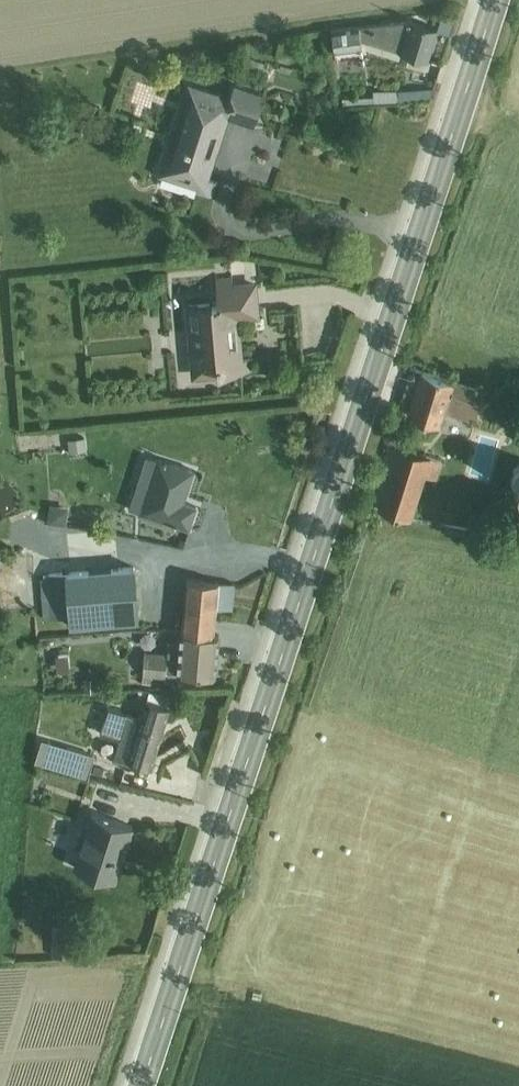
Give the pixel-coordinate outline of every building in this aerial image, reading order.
[(410,21),(331,30),(336,52),(362,48),(370,49),(370,43),(428,61),(438,29),(410,21)] [(155,103),(160,82),(139,77),(142,62),(131,59),(123,96),(155,103)] [(189,82),(158,175),(198,187),(196,192),(213,198),(218,182),(209,179),(229,118),(254,126),(265,94),(235,83),(231,95),(189,82)] [(373,95),(355,97),(355,103),(429,98),(433,87),(372,89),(373,95)] [(218,302),(185,304),(193,378),(256,369),(254,357),(244,359),(241,318),(261,317),(258,279),(233,282),(233,274),(216,276),(218,302)] [(423,371),(409,415),(441,426),(446,411),(476,421),(485,391),(477,389),(423,371)] [(85,437),(67,439),(69,452),(87,449),(85,437)] [(398,447),(378,510),(412,520),(426,475),(437,478),(443,461),(398,447)] [(146,455),(129,509),(189,528),(197,506),(180,500),(181,495),(186,497),(194,470),(146,455)] [(512,491),(516,496),(518,498),(518,467),(513,472),(511,478),(511,484),(512,491)] [(50,503),(47,522),(67,524),(69,506),(50,503)] [(122,545),(136,546),(137,532),(124,531),(122,545)] [(49,579),(41,580),(44,619),(70,616),(71,627),(140,621),(135,566),(49,574),(49,579)] [(181,632),(215,635),(217,608),(232,609),(234,583),(186,579),(181,632)] [(215,635),(181,632),(181,642),(168,641),(168,652),(145,651),(142,682),(165,686),(166,671),(216,676),(219,636),(215,635)] [(69,654),(54,656),(56,672),(72,670),(69,654)] [(147,700),(171,707),(172,707),(176,693),(150,691),(147,700)] [(171,707),(147,700),(142,718),(108,707),(100,734),(120,740),(113,763),(125,766),(124,768),(130,770),(131,768),(148,773),(150,767),(152,768),(171,707)] [(42,739),(37,761),(89,777),(95,755),(42,739)] [(80,831),(75,845),(81,847),(75,867),(99,874),(99,878),(108,880),(111,878),(115,880),(133,826),(91,812),(84,832),(80,831)] [(90,925),(52,927),(53,955),(92,952),(90,925)]
